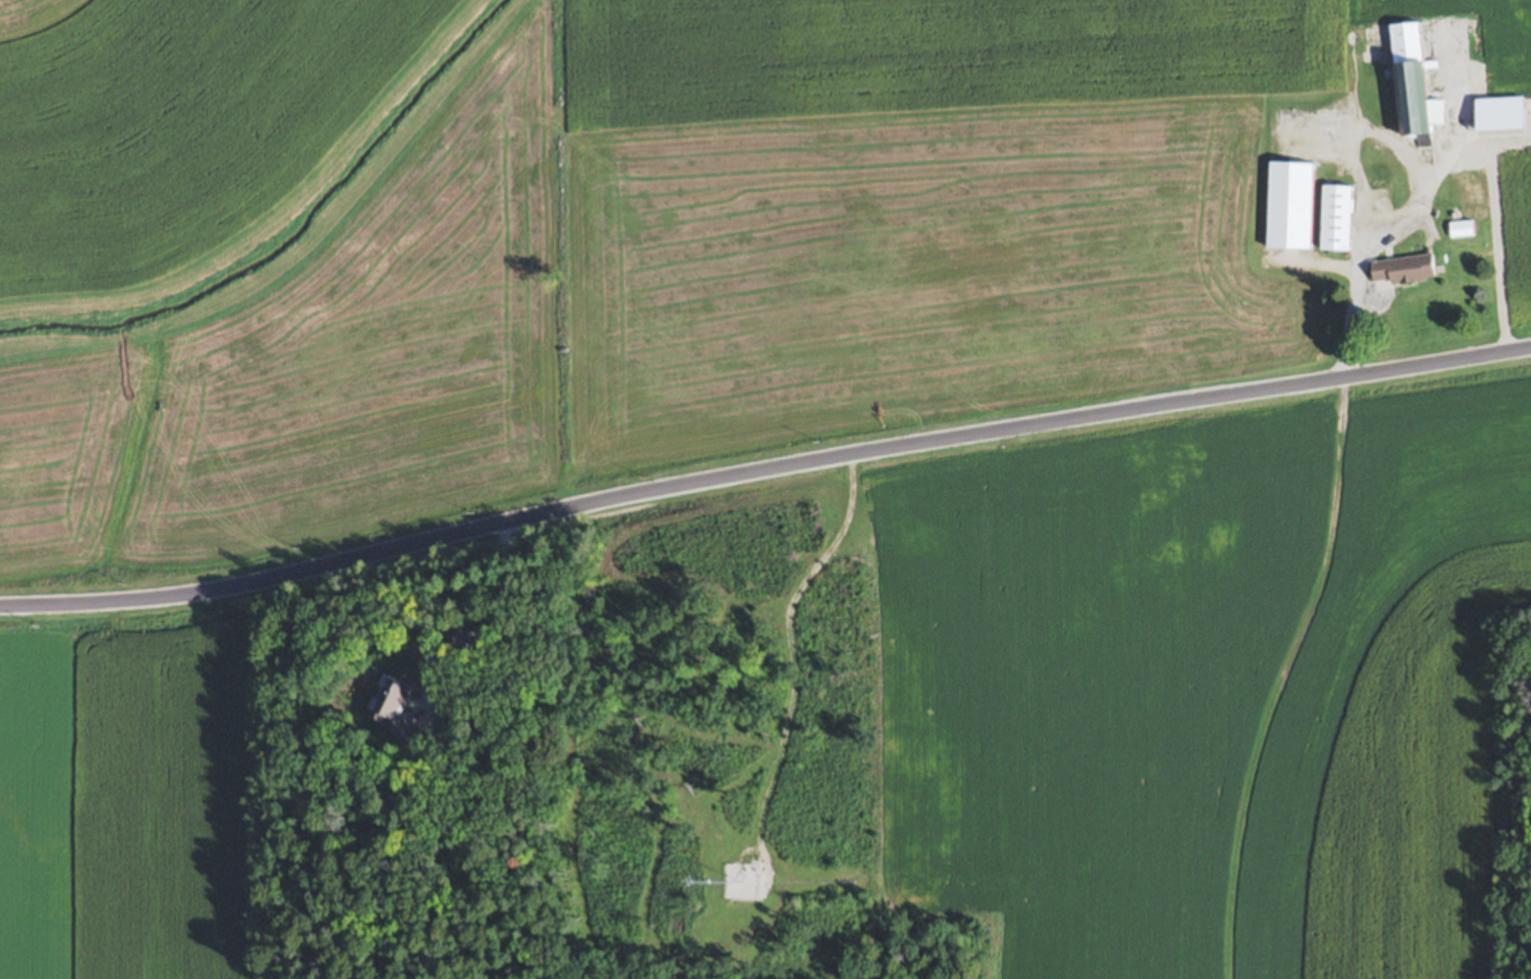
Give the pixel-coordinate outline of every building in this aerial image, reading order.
[(1386,27),(1396,139),(1418,138),(1417,123),(1454,120),(1454,111),(1437,113),(1436,104),(1432,105),(1423,106),(1416,25),(1386,27)] [(1472,101),(1472,133),(1522,133),(1522,100),(1472,101)] [(1265,251),(1312,252),(1314,166),(1266,165),(1265,251)] [(1320,188),(1319,253),(1351,253),(1351,189),(1320,188)] [(1474,224),(1448,224),(1448,239),(1474,239),(1474,224)] [(1369,263),(1371,288),(1431,282),(1428,258),(1369,263)]
